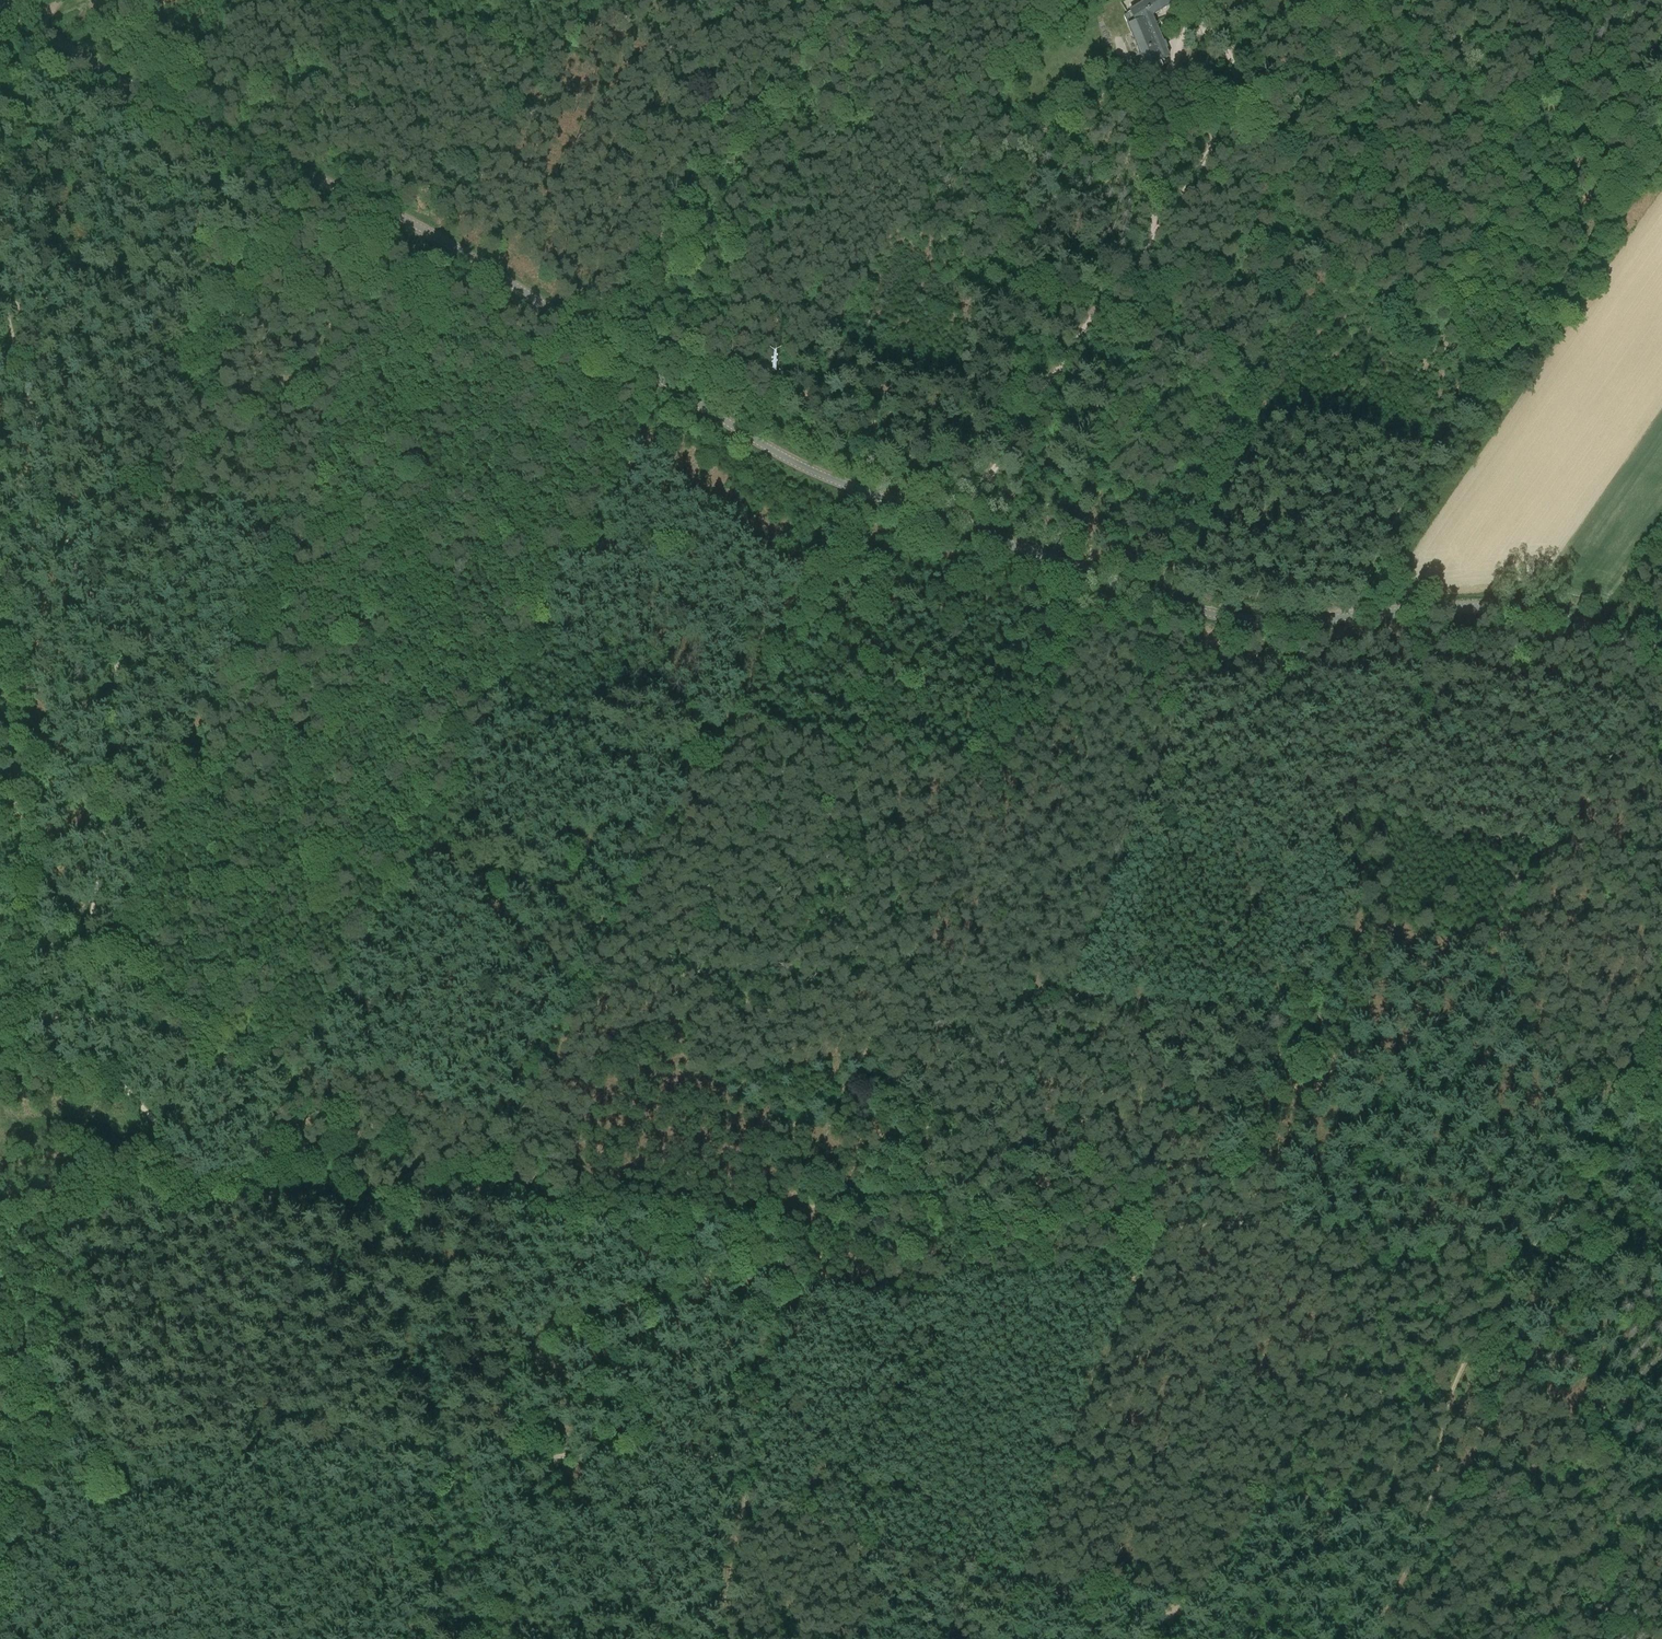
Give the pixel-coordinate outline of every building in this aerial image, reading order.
[(1129,27),(1146,68),(1147,67),(1149,71),(1161,66),(1159,62),(1161,61),(1160,61),(1168,57),(1151,17),(1171,4),(1168,0),(1150,0),(1131,12),(1124,16),(1129,27)] [(1197,16),(1205,10),(1196,0),(1182,0),(1197,16)] [(766,374),(777,370),(771,355),(760,360),(766,374)]
